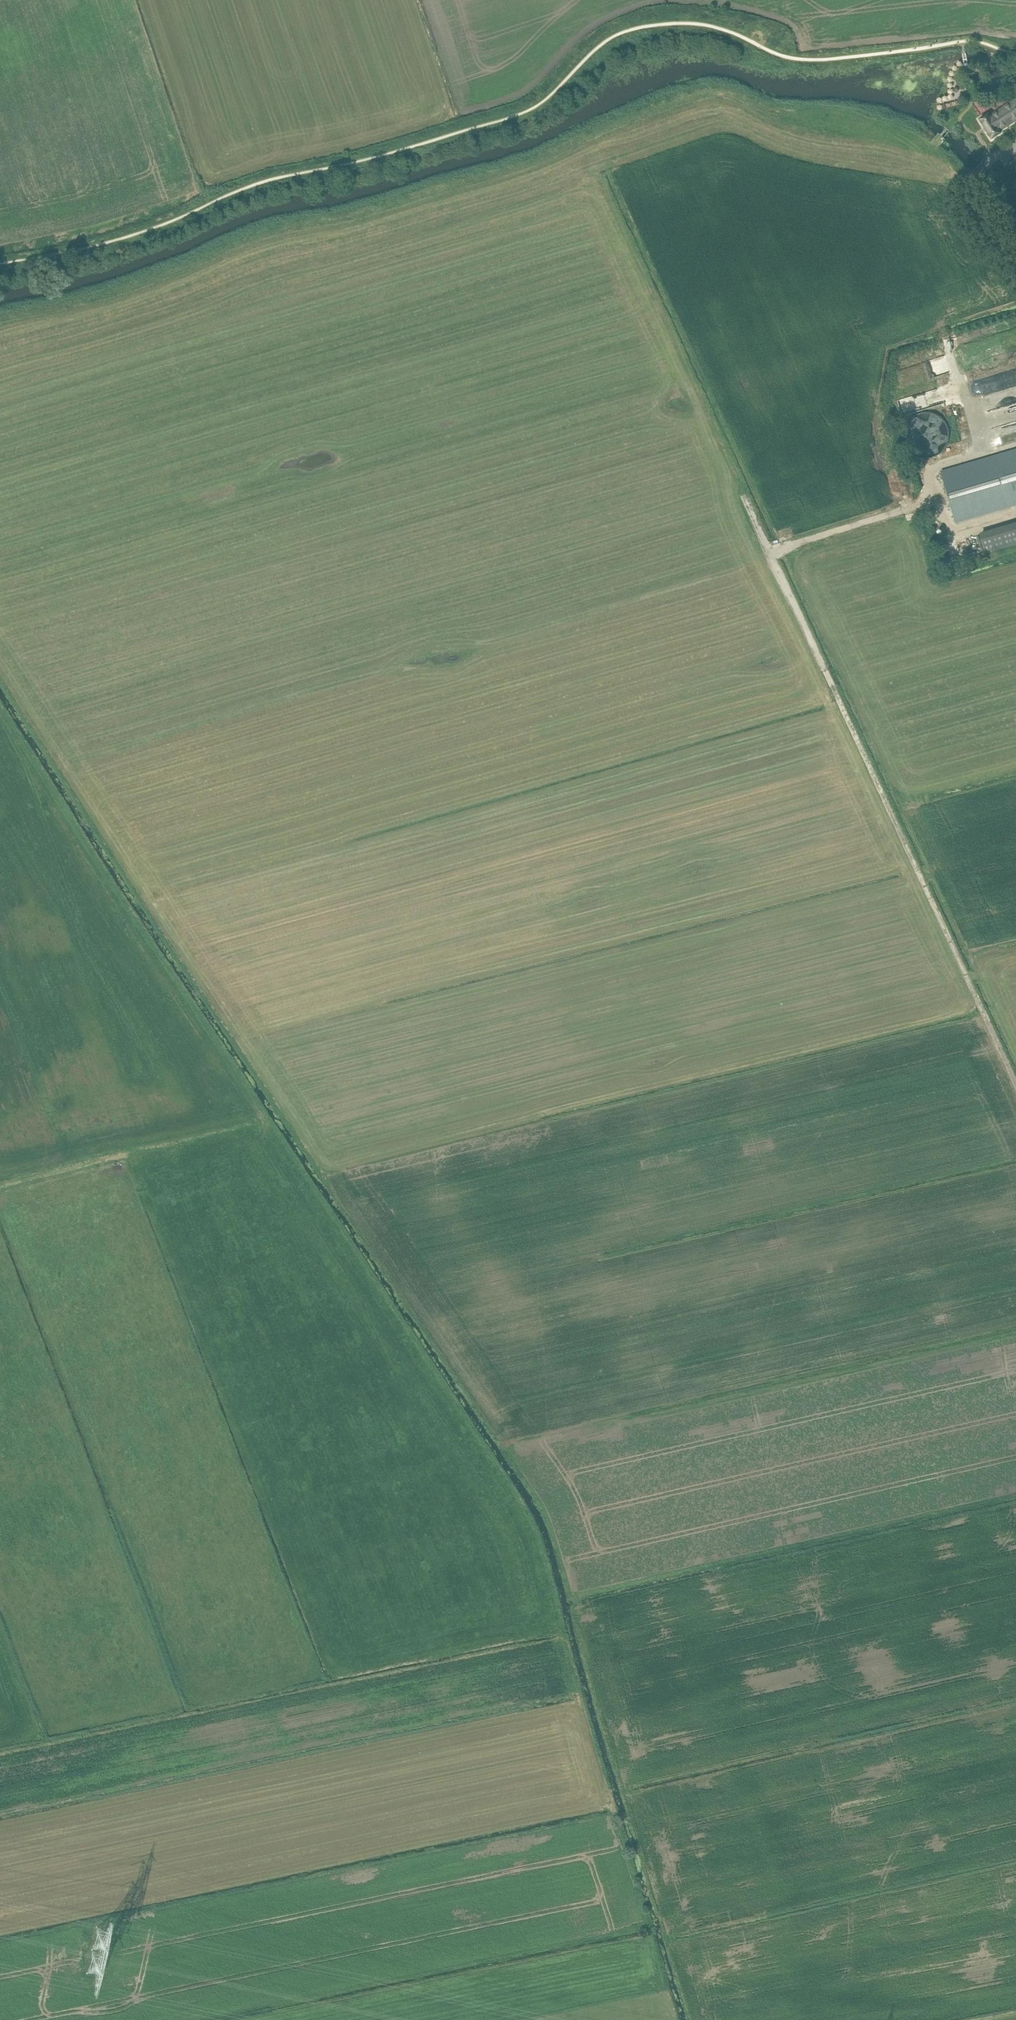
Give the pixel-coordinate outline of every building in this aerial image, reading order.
[(980,95),(977,85),(975,85),(975,82),(970,84),(971,86),(969,87),(972,97),(980,95)] [(1000,132),(999,130),(1015,120),(1015,113),(1015,99),(989,114),(988,112),(979,118),(991,137),(1000,132)] [(977,378),(982,396),(1015,387),(1015,368),(977,378)] [(942,456),(945,417),(914,415),(911,448),(926,449),(926,455),(942,456)] [(941,472),(955,522),(1015,504),(1015,450),(941,472)]
